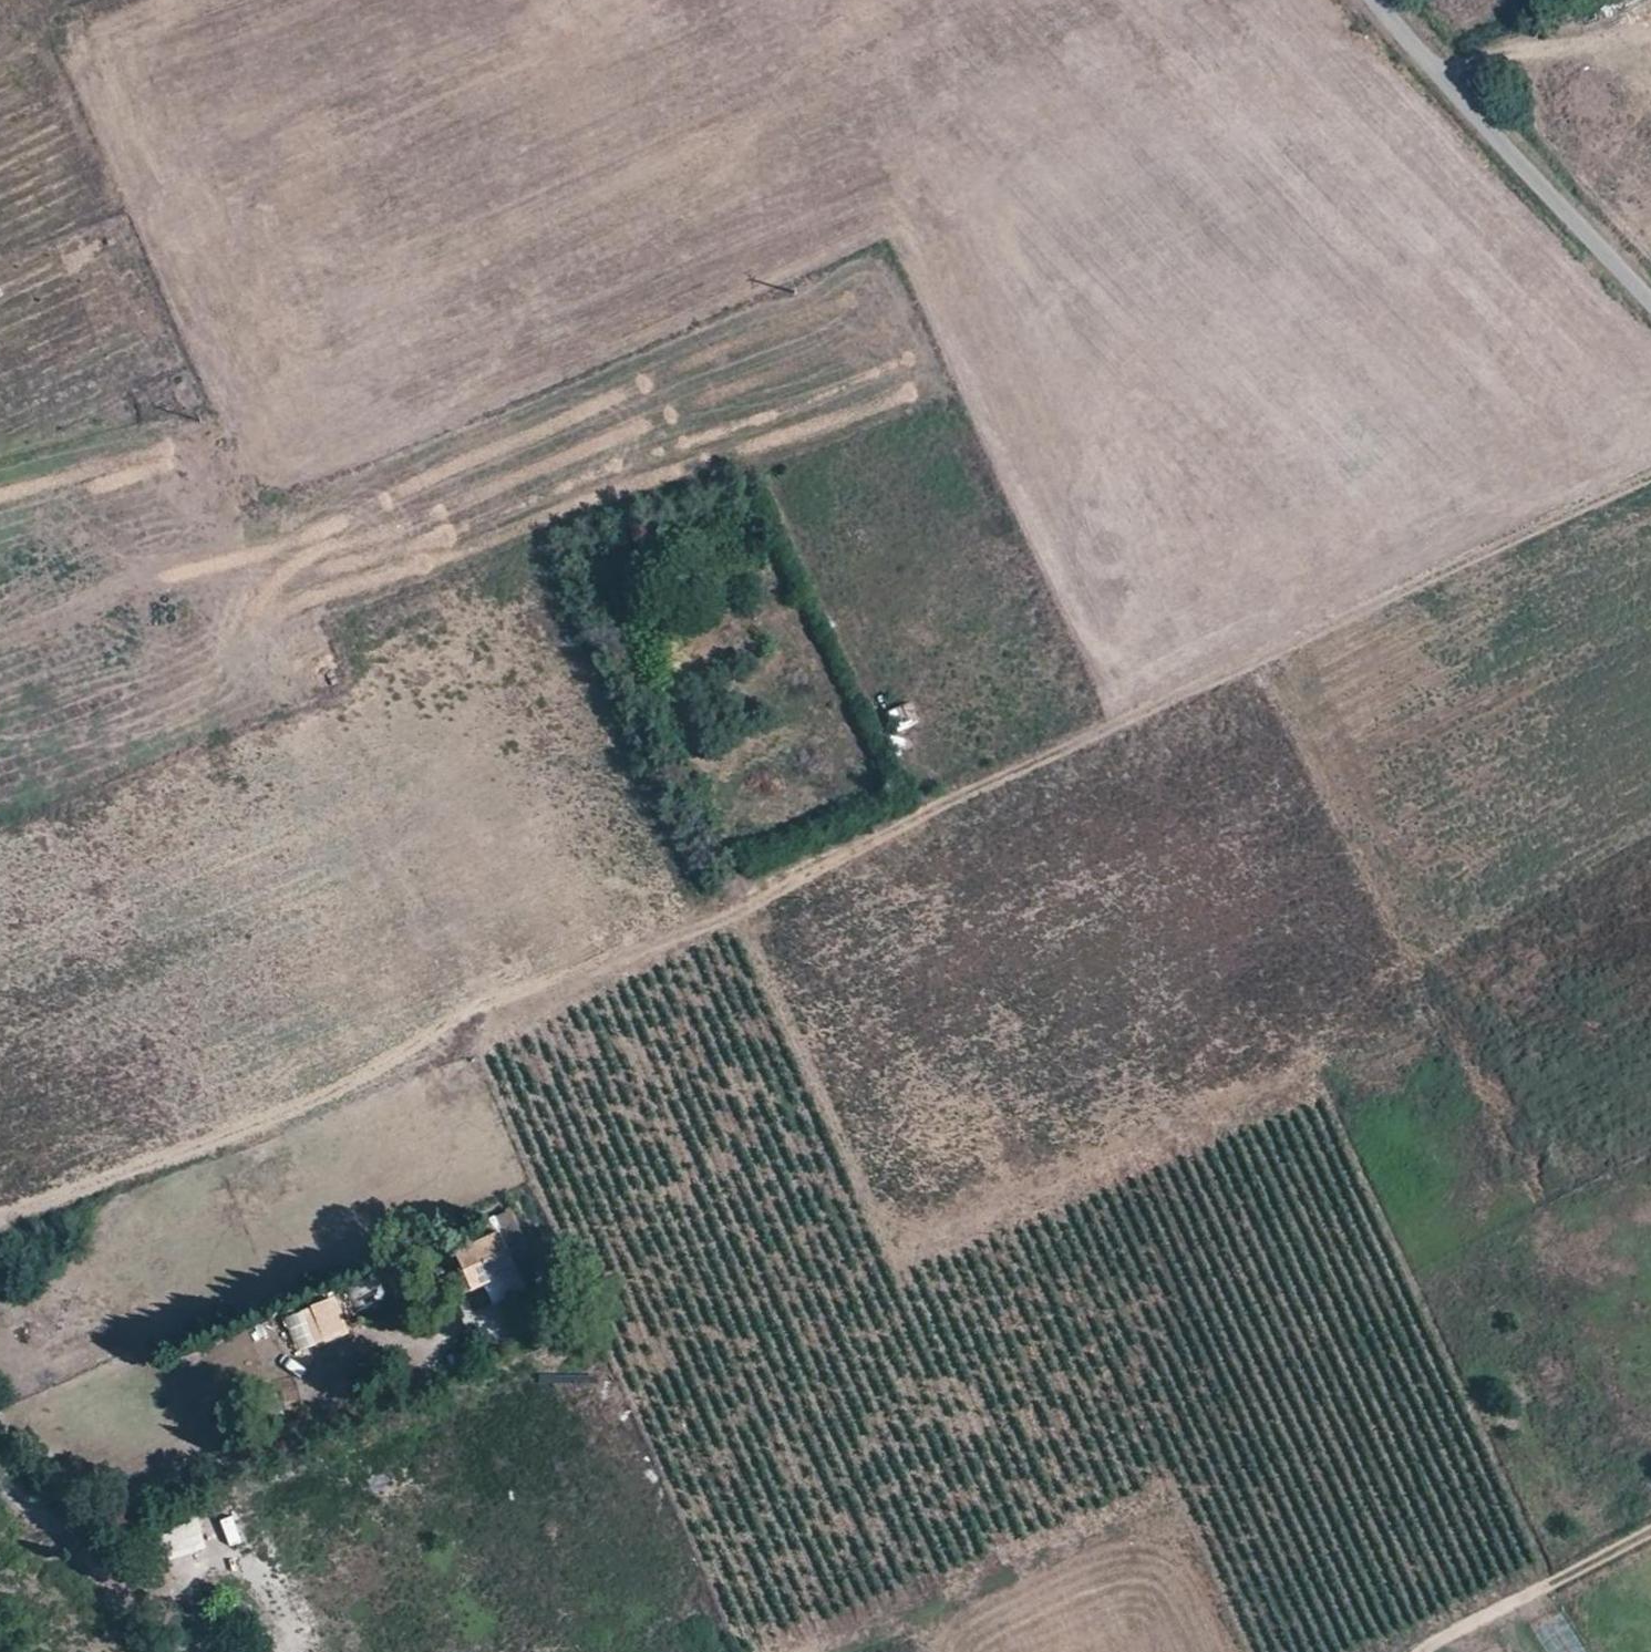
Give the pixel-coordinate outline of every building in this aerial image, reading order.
[(912,704),(890,708),(894,731),(917,727),(912,704)] [(481,1221),(487,1234),(515,1221),(509,1208),(481,1221)] [(491,1280),(513,1269),(511,1262),(529,1254),(515,1221),(487,1234),(451,1250),(461,1270),(469,1289),(491,1280)] [(469,1289),(461,1270),(443,1278),(452,1298),(469,1289)] [(383,1301),(375,1280),(349,1289),(356,1310),(383,1301)]
